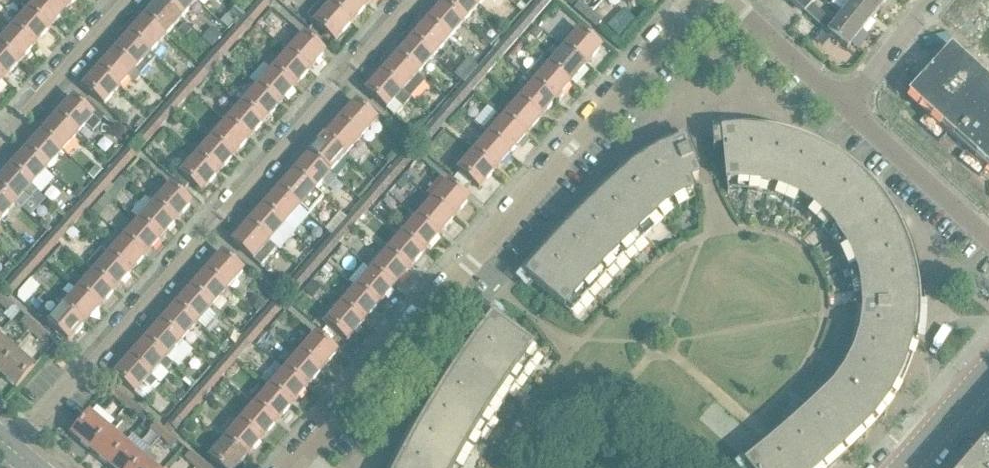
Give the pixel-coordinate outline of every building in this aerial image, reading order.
[(18,11),(44,34),(60,16),(42,0),(38,0),(34,4),(30,0),(27,0),(18,11)] [(60,16),(75,0),(42,0),(60,16)] [(189,0),(160,0),(158,3),(190,32),(191,31),(185,26),(185,25),(180,20),(193,4),(189,0)] [(260,0),(243,18),(251,25),(267,7),(260,0)] [(328,8),(348,26),(363,9),(353,0),(335,0),(328,8)] [(363,9),(372,0),(353,0),(363,9)] [(477,0),(448,0),(445,4),(465,22),(481,4),(477,0)] [(629,9),(638,0),(620,0),(629,9)] [(812,8),(815,4),(811,0),(787,0),(804,16),(812,8)] [(858,0),(855,0),(841,17),(861,33),(876,14),(858,0)] [(876,14),(888,0),(858,0),(876,14)] [(970,9),(988,24),(988,0),(977,0),(970,9)] [(328,8),(320,1),(304,19),(332,44),(348,26),(328,8)] [(533,8),(540,14),(546,7),(539,1),(533,8)] [(190,32),(158,3),(142,20),(163,39),(172,29),(177,34),(179,32),(186,38),(190,32)] [(465,22),(445,4),(429,22),(449,40),(465,22)] [(585,20),(590,13),(579,4),(574,11),(585,20)] [(533,8),(528,14),(535,20),(540,14),(533,8)] [(833,28),(812,8),(804,16),(817,29),(846,51),(861,33),(841,17),(833,28)] [(957,25),(988,51),(988,24),(970,9),(957,25)] [(44,34),(18,11),(14,16),(6,24),(12,29),(7,34),(28,52),(44,34)] [(590,13),(585,20),(595,29),(601,22),(590,13)] [(227,31),(236,21),(229,14),(220,25),(227,31)] [(528,14),(522,21),(529,27),(535,20),(528,14)] [(251,25),(243,18),(229,35),(236,41),(251,25)] [(142,20),(127,38),(153,62),(155,60),(149,54),(163,39),(142,20)] [(529,27),(522,21),(516,27),(523,34),(529,27)] [(449,40),(429,22),(413,40),(433,58),(449,40)] [(523,34),(516,27),(508,36),(515,42),(523,34)] [(562,52),(582,70),(599,52),(578,33),(562,52)] [(12,70),(28,52),(7,34),(4,38),(0,34),(0,60),(12,70)] [(229,35),(213,53),(220,59),(236,41),(229,35)] [(508,36),(501,45),(508,51),(515,42),(508,36)] [(153,62),(127,38),(111,55),(139,80),(140,78),(139,77),(153,62)] [(286,56),(306,74),(322,57),(301,38),(294,47),(289,42),(281,50),(287,55),(286,56)] [(413,40),(397,58),(417,76),(433,58),(413,40)] [(501,45),(493,53),(500,59),(508,51),(501,45)] [(582,70),(562,52),(554,61),(546,55),(540,62),(548,68),(546,70),(566,88),(582,70)] [(220,59),(213,53),(198,70),(205,76),(220,59)] [(493,53),(486,61),(493,68),(500,59),(493,53)] [(956,54),(950,61),(958,68),(963,61),(956,54)] [(111,55),(96,72),(116,91),(127,79),(134,85),(139,80),(111,55)] [(286,56),(270,73),(291,91),(306,74),(286,56)] [(417,76),(397,58),(381,76),(409,101),(424,83),(417,77),(417,76)] [(0,60),(0,84),(12,70),(0,60)] [(493,68),(486,61),(478,70),(485,76),(493,68)] [(963,61),(958,68),(965,74),(971,67),(963,61)] [(928,67),(901,98),(917,112),(944,82),(928,67)] [(205,76),(198,70),(182,87),(190,94),(205,76)] [(485,76),(478,70),(471,79),(478,85),(485,76)] [(546,70),(530,88),(551,106),(566,88),(546,70)] [(116,91),(96,72),(80,90),(100,108),(116,91)] [(291,91),(270,73),(255,90),(276,109),(291,91)] [(409,101),(381,76),(364,94),(385,113),(395,101),(403,108),(409,101)] [(893,76),(887,83),(897,91),(902,84),(893,76)] [(471,79),(463,88),(470,94),(478,85),(471,79)] [(944,82),(917,112),(932,126),(959,96),(944,82)] [(182,87),(167,104),(174,111),(190,94),(182,87)] [(463,88),(455,96),(462,103),(470,94),(463,88)] [(551,106),(530,88),(514,106),(535,124),(551,106)] [(276,109),(255,90),(247,99),(243,96),(238,101),(242,105),(240,107),(260,126),(276,109)] [(455,96),(448,105),(455,111),(462,103),(455,96)] [(959,96),(932,126),(947,140),(974,110),(959,96)] [(70,101),(54,119),(75,137),(84,127),(92,134),(99,126),(91,119),(70,101)] [(174,111),(167,104),(152,121),(159,128),(174,111)] [(448,105),(440,113),(447,120),(455,111),(448,105)] [(338,124),(359,142),(375,124),(354,106),(338,124)] [(496,116),(493,120),(519,142),(535,124),(514,106),(502,121),(496,116)] [(260,126),(240,107),(224,124),(245,143),(260,126)] [(947,140),(962,153),(988,124),(988,123),(974,110),(947,140)] [(447,120),(440,113),(433,122),(440,128),(447,120)] [(54,119),(39,136),(68,161),(68,160),(61,153),(75,137),(54,119)] [(134,135),(144,123),(140,119),(129,131),(134,135)] [(519,142),(493,120),(482,133),(487,137),(483,142),(503,160),(519,142)] [(159,128),(152,121),(136,139),(143,145),(159,128)] [(433,122),(425,130),(432,136),(440,128),(433,122)] [(224,124),(209,141),(209,142),(230,160),(245,143),(224,124)] [(338,124),(323,141),(343,159),(359,142),(338,124)] [(962,153),(977,167),(988,154),(988,124),(962,153)] [(854,309),(854,311),(853,325),(852,336),(849,343),(846,354),(843,359),(837,371),(834,376),(826,387),(820,392),(803,408),(802,410),(784,426),(780,430),(762,444),(760,446),(739,463),(743,467),(834,467),(844,459),(864,440),(884,417),(900,392),(910,365),(911,364),(917,337),(917,335),(919,310),(916,280),(914,272),(909,251),(904,240),(897,223),(893,217),(880,198),(876,194),(860,176),(855,172),(836,158),(832,156),(809,144),(807,143),(781,134),(780,134),(752,129),(751,129),(721,130),(720,130),(710,131),(711,138),(712,154),(723,153),(726,187),(726,195),(742,196),(744,196),(745,196),(747,196),(754,196),(760,197),(767,199),(772,200),(778,202),(783,205),(784,205),(789,208),(795,210),(800,214),(805,217),(809,220),(813,223),(815,225),(818,227),(820,229),(823,233),(826,236),(829,239),(831,243),(834,247),(837,251),(839,256),(842,262),(844,267),(847,273),(849,279),(850,286),(850,287),(854,309)] [(432,136),(425,130),(417,139),(424,146),(432,136)] [(68,161),(39,136),(24,153),(45,171),(53,162),(60,169),(68,161)] [(209,142),(209,141),(204,136),(188,154),(193,159),(194,159),(214,177),(230,160),(209,142)] [(586,204),(579,210),(572,217),(565,224),(559,230),(552,237),(546,244),(540,251),(533,259),(526,266),(519,274),(525,279),(569,316),(574,309),(580,303),(586,296),(592,289),(598,282),(604,276),(611,270),(617,263),(623,257),(630,251),(637,245),(644,239),(650,234),(657,229),(664,223),(669,219),(675,215),(681,211),(685,208),(690,205),(694,202),(690,192),(688,186),(697,182),(679,138),(670,142),(667,143),(659,147),(652,150),(645,155),(637,160),(629,165),(622,171),(620,172),(619,173),(617,175),(611,180),(605,185),(600,190),(593,197),(586,204)] [(343,159),(323,141),(308,158),(335,182),(336,181),(329,175),(343,159)] [(503,160),(483,142),(479,146),(475,142),(467,152),(471,155),(467,160),(488,178),(503,160)] [(126,150),(110,168),(117,175),(133,157),(126,150)] [(398,162),(405,168),(414,158),(407,152),(398,162)] [(24,153),(9,170),(36,194),(36,193),(30,188),(45,171),(24,153)] [(977,167),(988,178),(988,154),(977,167)] [(308,158),(292,175),(321,201),(331,190),(329,189),(335,182),(308,158)] [(194,159),(193,159),(178,176),(175,173),(169,180),(182,191),(188,185),(199,195),(214,177),(194,159)] [(488,178),(467,160),(456,173),(456,174),(454,177),(449,173),(447,176),(464,190),(469,185),(476,191),(488,178)] [(131,177),(141,166),(137,162),(126,173),(131,177)] [(398,162),(391,170),(398,176),(405,168),(398,162)] [(92,181),(101,172),(95,167),(87,177),(92,181)] [(110,168),(94,185),(102,192),(117,175),(110,168)] [(9,170),(0,180),(0,193),(14,206),(20,211),(36,194),(9,170)] [(398,176),(391,170),(383,179),(390,185),(398,176)] [(292,175),(277,192),(298,211),(299,209),(308,216),(321,201),(292,175)] [(383,179),(376,188),(383,194),(390,185),(383,179)] [(94,185),(79,203),(87,209),(102,192),(94,185)] [(424,200),(450,222),(466,203),(445,186),(431,202),(426,198),(424,200)] [(152,206),(173,224),(188,207),(168,188),(160,197),(155,193),(148,201),(152,205),(152,206)] [(383,194),(376,188),(368,196),(375,202),(383,194)] [(298,211),(277,192),(262,210),(282,228),(298,211)] [(0,193),(0,222),(7,213),(14,206),(0,193)] [(368,196),(360,205),(367,211),(375,202),(368,196)] [(450,222),(424,200),(410,216),(415,221),(414,222),(434,240),(450,222)] [(87,209),(79,203),(64,220),(71,226),(87,209)] [(360,205),(353,213),(360,219),(367,211),(360,205)] [(152,206),(137,223),(157,242),(173,224),(152,206)] [(282,228),(262,210),(247,227),(274,251),(275,250),(269,244),(282,228)] [(353,213),(345,222),(352,228),(360,219),(353,213)] [(71,226),(64,220),(49,237),(56,244),(71,226)] [(352,228),(345,222),(337,230),(345,237),(352,228)] [(414,222),(398,240),(419,258),(434,240),(414,222)] [(157,242),(137,223),(121,240),(142,259),(157,242)] [(345,237),(337,230),(331,236),(321,228),(318,225),(316,227),(326,236),(326,235),(330,239),(337,245),(345,237)] [(274,251),(247,227),(230,245),(258,269),(274,251)] [(326,236),(316,227),(312,232),(322,241),(326,236)] [(49,237),(33,254),(41,261),(56,244),(49,237)] [(330,239),(323,248),(330,254),(337,245),(330,239)] [(121,240),(107,257),(106,258),(127,276),(142,259),(121,240)] [(398,240),(382,258),(403,276),(419,258),(398,240)] [(56,264),(66,252),(60,248),(50,259),(56,264)] [(330,254),(323,248),(315,256),(322,263),(330,254)] [(106,258),(107,257),(100,251),(85,268),(91,274),(91,275),(112,293),(127,276),(106,258)] [(33,254),(18,271),(25,278),(41,261),(33,254)] [(204,274),(225,293),(234,282),(241,275),(231,266),(220,256),(204,274)] [(322,263),(315,256),(307,265),(315,271),(322,263)] [(403,276),(382,258),(367,276),(387,294),(403,276)] [(40,280),(50,270),(44,265),(35,276),(40,280)] [(315,271),(307,265),(299,274),(307,280),(315,271)] [(25,278),(18,271),(10,280),(18,287),(25,278)] [(204,274),(189,292),(210,310),(225,293),(204,274)] [(307,280),(299,274),(292,282),(299,289),(307,280)] [(112,293),(91,275),(76,292),(97,310),(112,293)] [(387,294),(367,276),(351,294),(372,312),(387,294)] [(18,287),(10,280),(2,289),(10,295),(18,287)] [(299,289),(292,282),(284,291),(291,298),(299,289)] [(97,310),(76,292),(68,300),(63,295),(55,304),(61,309),(81,328),(97,310)] [(210,310),(189,292),(174,309),(195,327),(210,310)] [(372,312),(351,294),(335,312),(356,330),(372,312)] [(3,311),(6,313),(11,308),(1,299),(0,300),(0,315),(3,311)] [(274,301),(265,312),(273,319),(282,309),(274,301)] [(81,328),(61,309),(45,327),(66,345),(81,328)] [(174,309),(159,325),(180,344),(195,327),(174,309)] [(273,319),(265,312),(257,321),(265,328),(273,319)] [(356,330),(335,312),(324,326),(326,328),(322,333),(331,341),(335,336),(344,344),(356,330)] [(408,433),(403,441),(399,450),(394,458),(390,466),(389,467),(463,467),(464,465),(469,457),(473,450),(478,442),(482,434),(487,427),(492,419),(497,412),(501,405),(506,398),(511,390),(516,383),(521,376),(526,369),(532,362),(537,355),(491,320),(486,316),(468,339),(452,362),(451,363),(451,364),(450,364),(450,365),(446,371),(442,378),(437,384),(432,392),(427,401),(422,409),(417,417),(413,425),(408,433)] [(30,335),(35,329),(24,320),(19,325),(30,335)] [(257,321),(249,330),(258,337),(265,328),(257,321)] [(159,325),(145,342),(166,360),(172,353),(182,361),(190,352),(180,344),(159,325)] [(45,338),(35,329),(30,335),(40,344),(45,338)] [(249,330),(242,338),(250,345),(258,337),(249,330)] [(242,338),(237,344),(234,347),(242,354),(250,345),(242,338)] [(313,338),(297,356),(318,374),(333,356),(313,338)] [(234,347),(237,344),(232,340),(225,348),(230,352),(227,355),(235,362),(242,354),(234,347)] [(0,342),(0,369),(13,354),(0,342)] [(166,360),(145,342),(130,359),(151,377),(159,368),(165,374),(172,366),(166,360)] [(13,354),(0,369),(0,379),(13,390),(31,369),(13,354)] [(235,362),(227,355),(220,363),(228,370),(235,362)] [(297,356),(282,373),(303,391),(318,374),(297,356)] [(151,377),(130,359),(113,379),(134,397),(144,385),(150,390),(157,383),(151,377)] [(220,363),(213,372),(221,379),(228,370),(220,363)] [(213,372),(205,381),(213,388),(221,379),(213,372)] [(303,391),(282,373),(267,391),(288,409),(303,391)] [(205,381),(197,389),(205,396),(213,388),(205,381)] [(205,396),(197,389),(190,397),(198,404),(205,396)] [(267,391),(252,408),(273,426),(288,409),(267,391)] [(125,409),(130,403),(120,394),(115,401),(125,409)] [(198,404),(190,397),(183,406),(191,413),(198,404)] [(130,403),(125,409),(136,418),(141,412),(130,403)] [(183,406),(174,416),(182,423),(191,413),(183,406)] [(252,408),(237,425),(258,443),(273,426),(252,408)] [(88,452),(106,431),(88,416),(70,437),(88,452)] [(182,423),(174,416),(166,425),(174,432),(182,423)] [(909,416),(898,428),(902,432),(913,420),(909,416)] [(160,440),(165,433),(154,424),(148,431),(160,440)] [(237,425),(222,442),(243,460),(258,443),(237,425)] [(123,446),(106,431),(88,452),(106,467),(123,446)] [(165,433),(160,440),(171,449),(177,442),(165,433)] [(222,442),(206,460),(215,467),(236,467),(243,460),(222,442)] [(123,446),(106,467),(135,467),(141,461),(123,446)] [(986,451),(983,448),(965,467),(988,467),(988,447),(986,451)] [(135,467),(151,467),(156,461),(147,454),(141,461),(135,467)] [(200,463),(190,455),(185,461),(193,467),(195,467),(200,463)]
